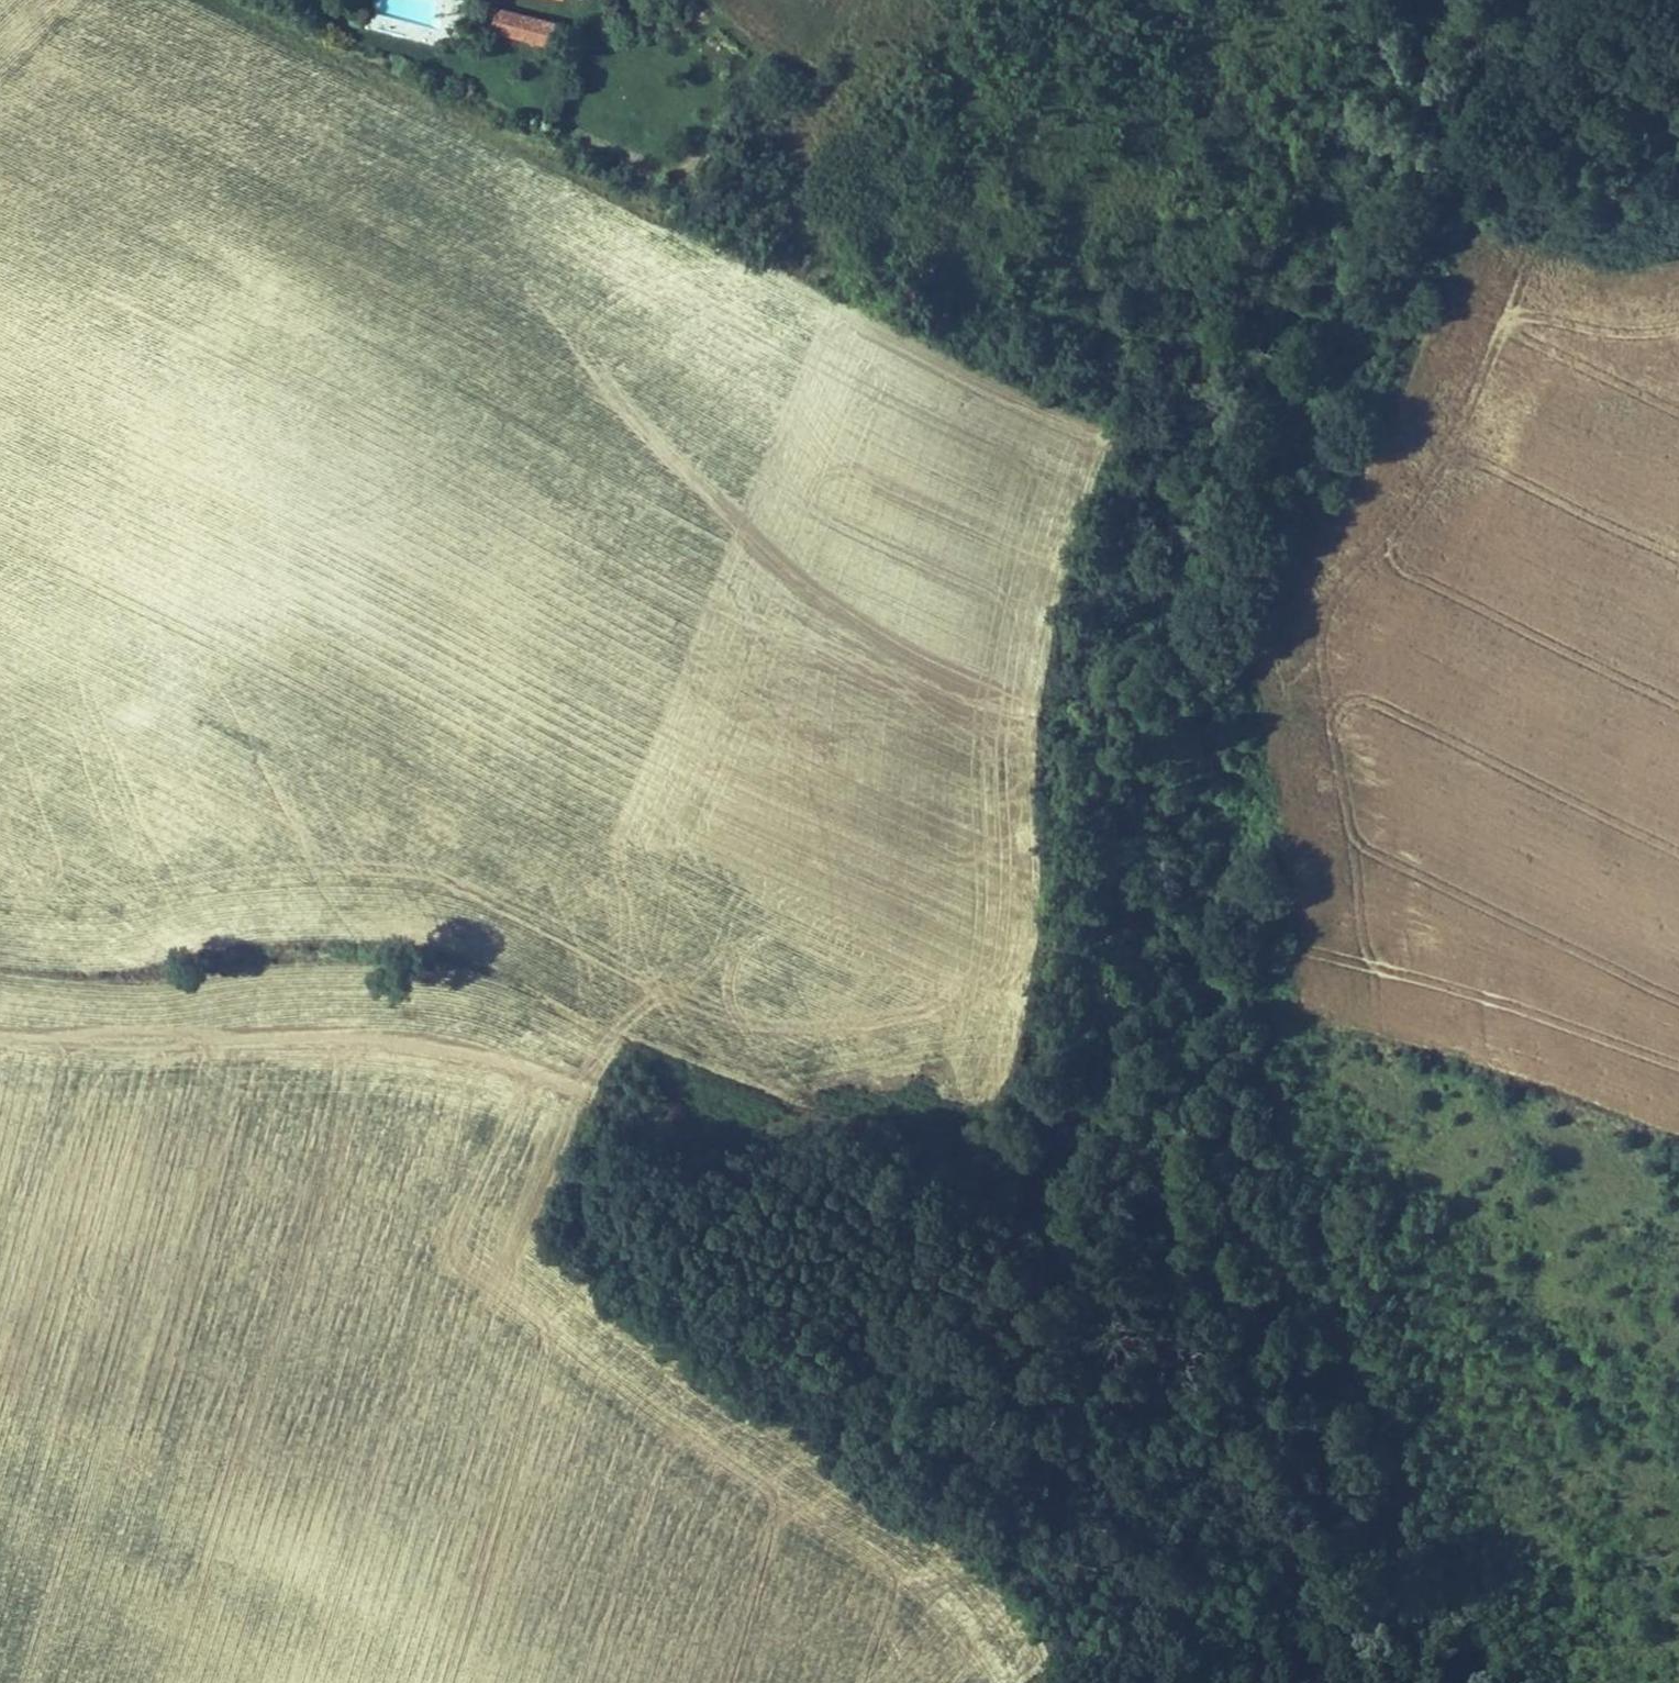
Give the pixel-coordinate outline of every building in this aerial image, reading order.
[(497,2),(491,28),(583,52),(587,35),(578,32),(581,23),(497,2)]
